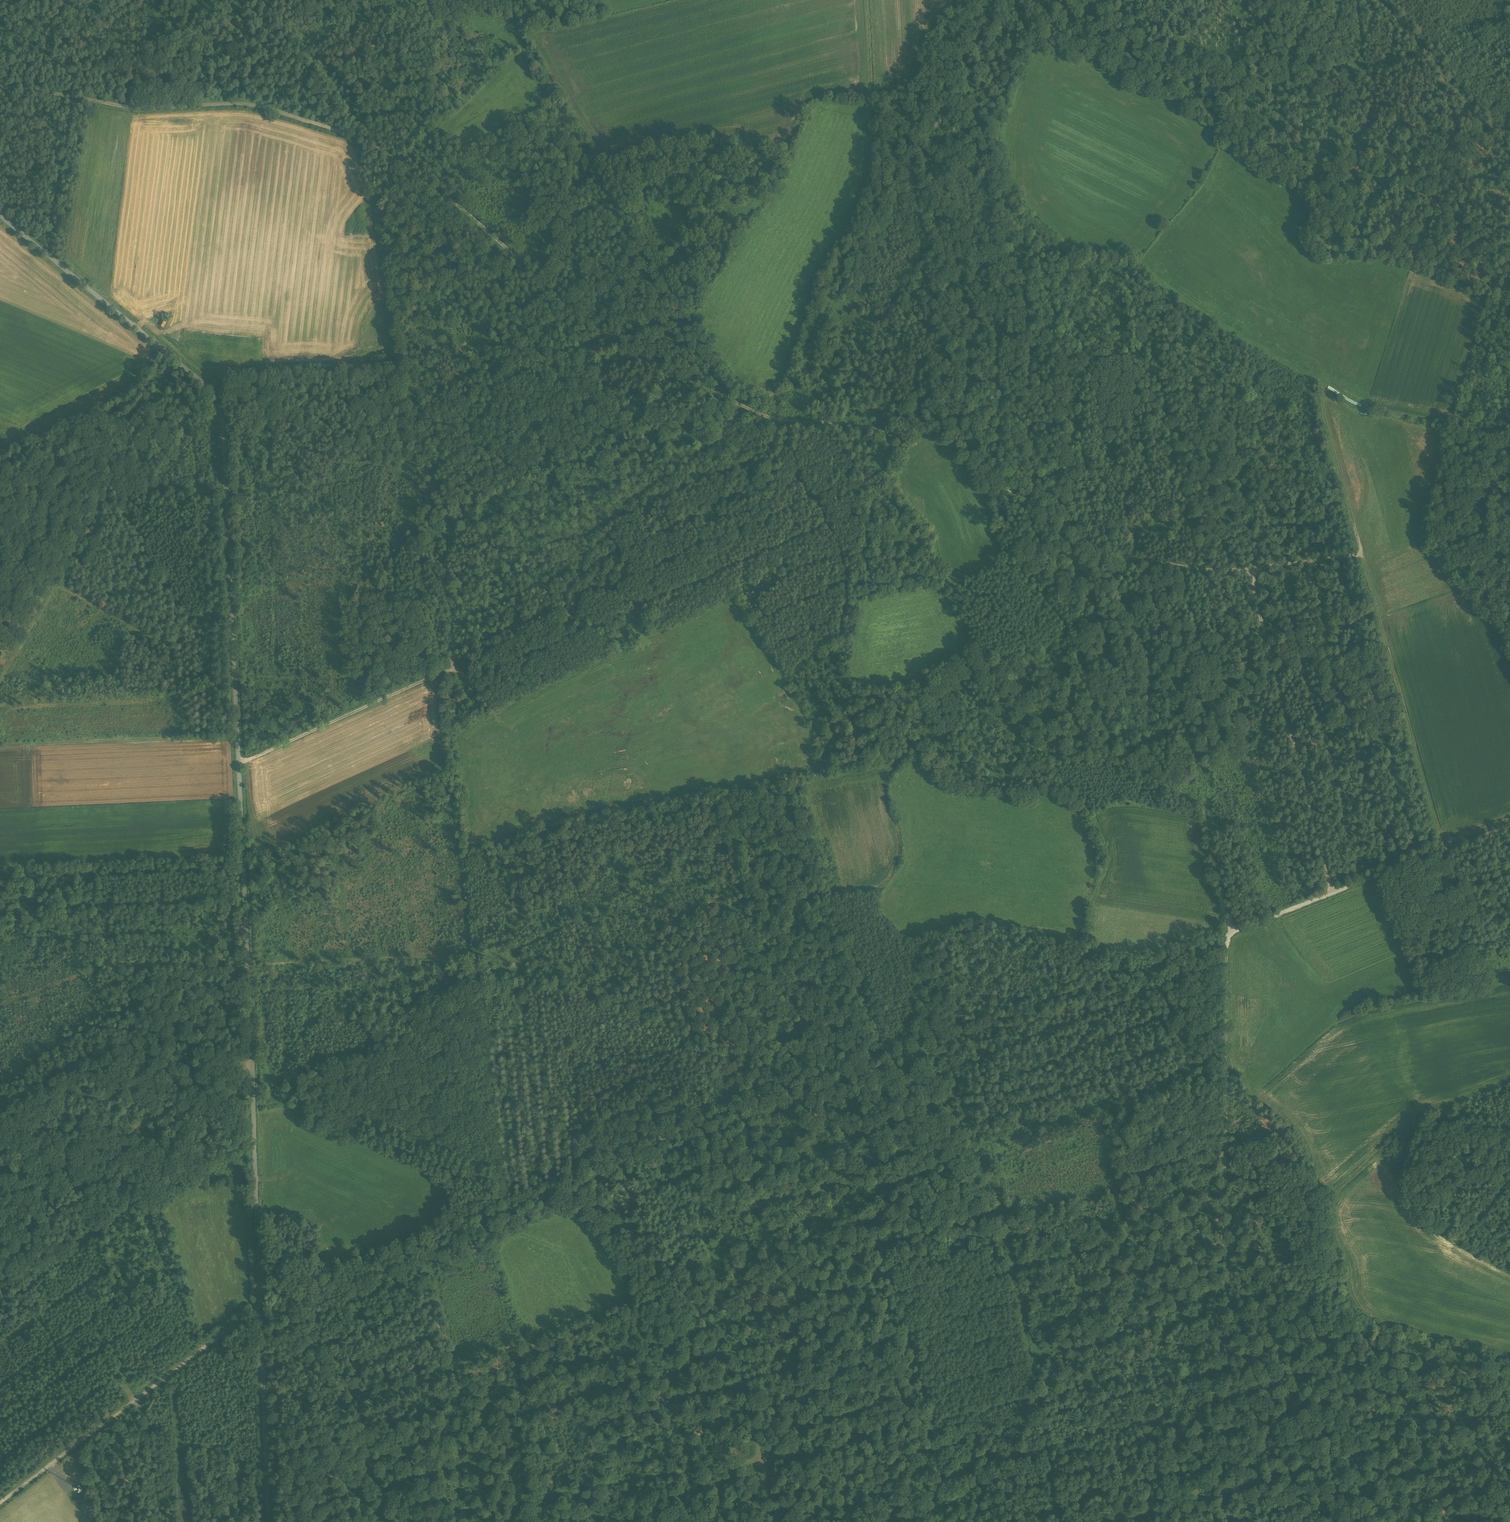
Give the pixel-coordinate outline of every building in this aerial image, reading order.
[(162,318),(158,325),(164,328),(168,321),(162,318)]
